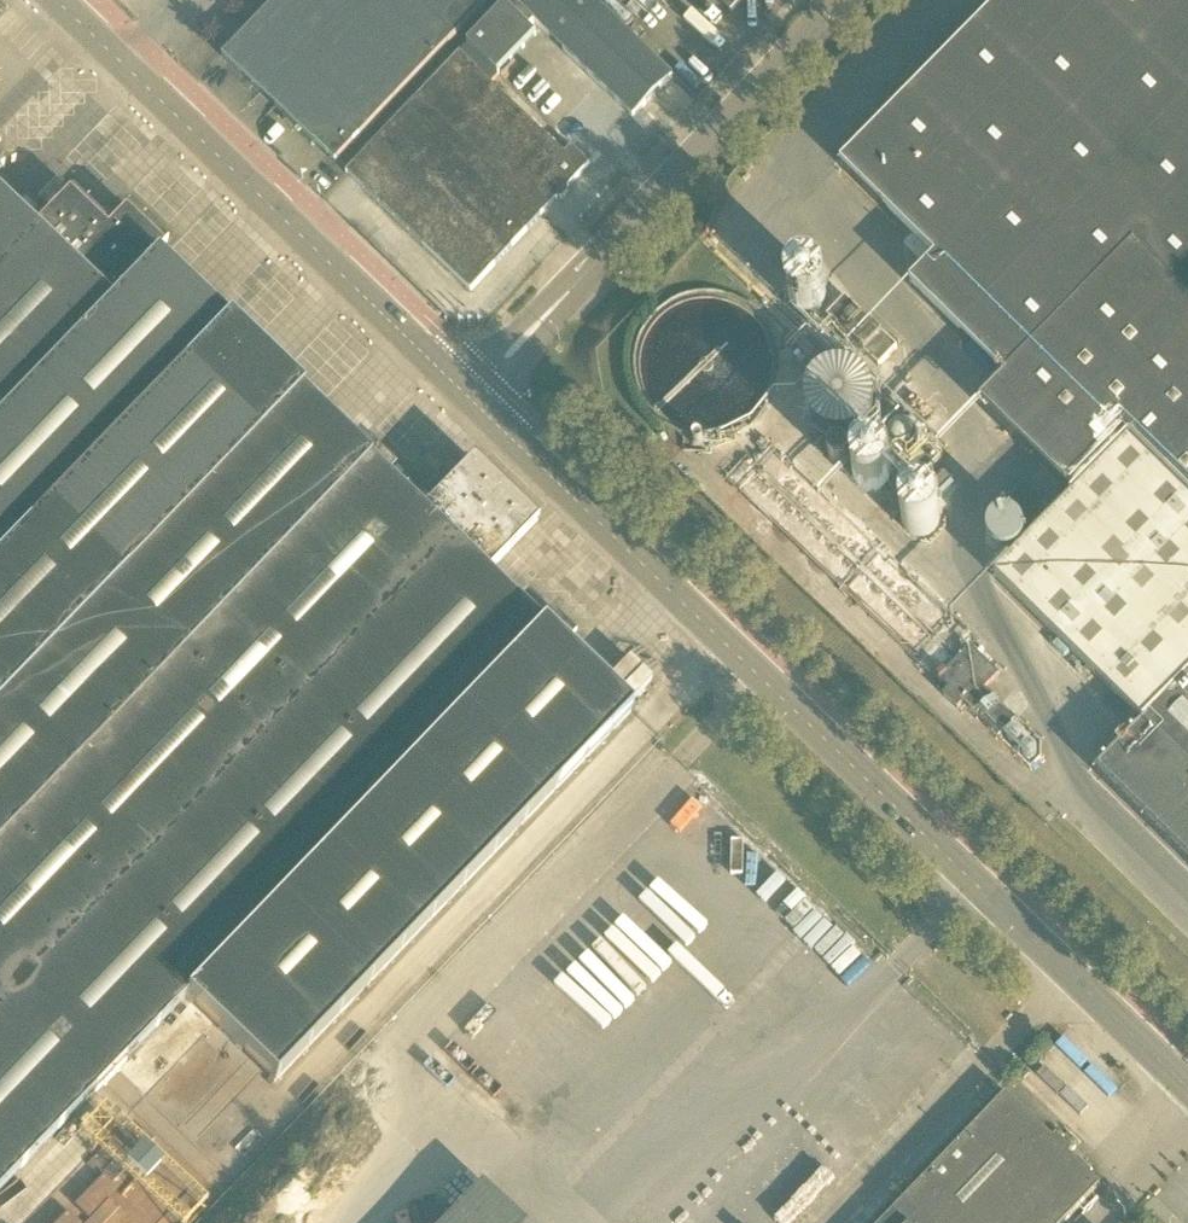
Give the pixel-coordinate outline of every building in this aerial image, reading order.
[(224,57),(335,163),(490,0),(276,0),(223,56),(224,57)] [(674,77),(595,0),(509,0),(466,46),(498,77),(535,37),(528,31),(536,23),(633,118),(674,77)] [(732,13),(745,0),(718,0),(732,13)] [(842,166),(936,258),(911,284),(1005,377),(979,404),(1074,497),(1056,515),(1025,486),(1006,505),(1037,535),(995,579),(1143,723),(1096,771),(1187,861),(1187,0),(1005,0),(842,166)] [(461,53),(347,174),(472,292),(558,200),(562,200),(568,193),(568,189),(591,165),(573,148),(567,154),(461,53)] [(175,275),(155,256),(167,244),(166,243),(165,244),(127,207),(109,226),(71,189),(56,204),(52,201),(44,209),(48,213),(33,229),(0,198),(0,457),(175,275)] [(897,349),(818,272),(801,255),(767,290),(821,343),(838,325),(881,366),(897,349)] [(175,275),(0,457),(0,1191),(186,998),(275,1083),(631,712),(562,646),(542,627),(487,574),(537,522),(472,459),(422,511),(384,475),(347,440),(175,275)] [(850,367),(844,366),(837,365),(831,366),(825,367),(819,371),(813,375),(809,381),(805,387),(804,393),(803,399),(804,406),(805,412),(809,418),(813,424),(819,428),(825,431),(831,433),(837,434),(844,433),(850,431),(856,428),(862,424),(866,418),(869,412),(871,406),(872,399),(871,393),(869,387),(866,381),(862,375),(856,371),(850,367)] [(905,419),(902,419),(900,418),(897,419),(894,419),(892,421),(890,423),(888,425),(886,427),(886,430),(885,433),(886,435),(886,438),(888,441),(890,443),(892,445),(894,446),(897,447),(900,447),(902,447),(905,446),(907,445),(910,443),(912,441),(913,438),(914,435),(914,433),(914,430),(913,427),(912,425),(910,423),(907,421),(905,419)] [(384,475),(396,463),(359,427),(347,440),(384,475)] [(843,445),(840,444),(837,444),(834,445),(831,446),(829,448),(828,451),(827,454),(828,457),(828,459),(830,462),(832,463),(835,465),(837,465),(840,465),(842,464),(844,463),(846,462),(848,459),(849,457),(849,454),(848,451),(847,449),(846,447),(843,445)] [(926,446),(903,467),(918,483),(941,462),(926,446)] [(878,457),(875,456),(871,456),(868,456),(865,457),(861,459),(859,461),(856,464),(854,468),(853,471),(853,474),(853,478),(854,481),(856,484),(859,487),(861,490),(865,491),(868,492),(871,493),(875,492),(878,491),(881,490),(884,487),(887,484),(888,481),(889,478),(890,474),(889,471),(888,468),(887,464),(884,461),(881,459),(878,457)] [(930,502),(925,500),(919,500),(914,501),(909,504),(905,508),(903,513),(902,519),(902,523),(904,528),(907,532),(910,535),(915,537),(920,538),(925,538),(929,537),(932,535),(936,532),(939,528),(940,523),(941,518),(940,513),(938,509),(935,505),(930,502)] [(1016,517),(1011,515),(1005,515),(999,516),(995,519),(991,523),(988,529),(987,534),(988,538),(989,543),(992,547),(996,550),(1001,553),(1006,554),(1010,553),(1014,552),(1018,550),(1021,547),(1024,543),(1026,538),(1026,533),(1025,528),(1023,524),(1020,520),(1016,517)] [(575,632),(565,622),(556,613),(542,627),(562,646),(576,632),(575,632)] [(983,691),(999,675),(971,647),(946,673),(944,670),(937,678),(949,690),(945,695),(959,709),(964,704),(1000,738),(1015,722),(983,691)] [(628,655),(607,679),(631,701),(653,677),(628,655)] [(631,875),(756,989),(823,916),(698,801),(631,875)] [(758,1020),(615,890),(547,963),(690,1093),(758,1020)] [(480,1069),(524,1113),(575,1062),(581,1067),(609,1038),(559,989),(480,1069)] [(1093,1195),(1101,1185),(1007,1094),(894,1212),(905,1222),(1066,1222),(1093,1195)] [(810,1196),(764,1147),(681,1222),(780,1222),(810,1196)] [(451,1222),(525,1222),(487,1186),(451,1222)]
